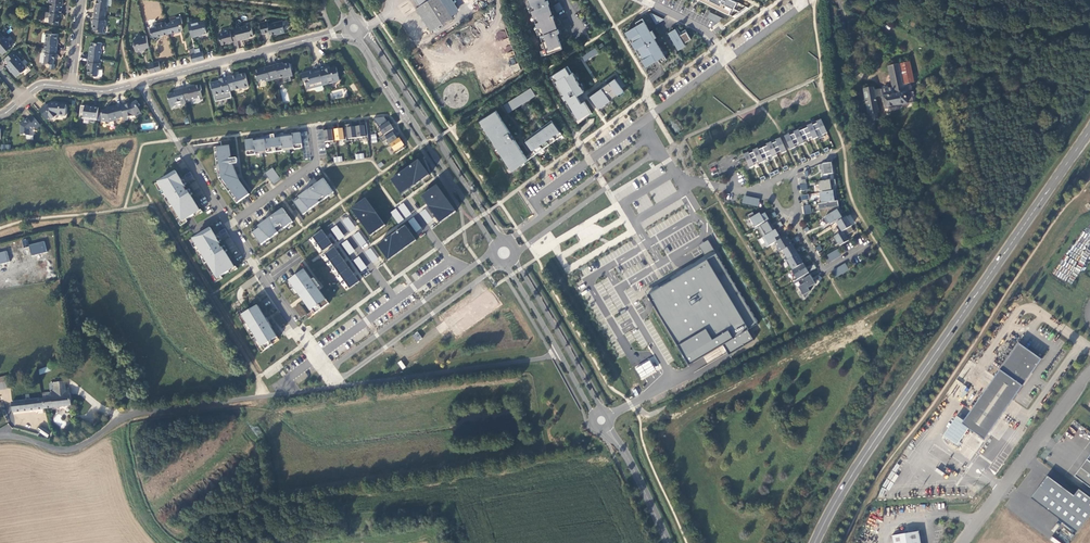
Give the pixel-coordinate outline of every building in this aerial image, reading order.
[(52,3),(51,3),(50,8),(62,9),(63,2),(62,2),(62,0),(52,0),(52,3)] [(94,15),(106,16),(106,12),(108,11),(108,7),(107,6),(108,0),(103,0),(102,0),(98,0),(97,0),(96,10),(95,10),(94,15)] [(416,8),(431,31),(453,17),(442,0),(416,0),(420,6),(416,8)] [(547,55),(556,52),(555,51),(562,49),(557,34),(559,33),(558,29),(556,30),(552,19),(554,18),(553,15),(551,16),(547,5),(549,4),(548,1),(546,2),(545,0),(528,0),(547,55)] [(737,2),(732,0),(700,0),(700,1),(713,7),(714,5),(717,6),(716,9),(729,15),(732,8),(733,9),(737,2)] [(554,6),(558,12),(563,9),(559,3),(554,6)] [(62,9),(50,8),(49,13),(51,13),(49,22),(55,25),(58,25),(60,16),(61,16),(62,9)] [(718,23),(721,18),(709,12),(707,17),(718,23)] [(652,13),(650,14),(655,22),(661,18),(652,13)] [(106,16),(94,15),(94,19),(95,19),(93,29),(98,30),(100,32),(104,32),(104,26),(106,25),(106,21),(105,20),(106,16)] [(165,22),(156,24),(157,27),(150,28),(152,35),(151,37),(157,40),(159,36),(175,32),(178,32),(181,32),(182,30),(183,30),(181,25),(183,23),(181,16),(175,17),(176,19),(175,20),(171,21),(170,23),(166,24),(165,22)] [(666,58),(642,19),(634,24),(636,26),(625,33),(645,68),(655,62),(658,60),(659,62),(666,58)] [(199,20),(188,23),(192,38),(207,34),(205,27),(206,25),(205,22),(204,21),(199,22),(199,20)] [(267,21),(259,23),(262,34),(269,32),(271,35),(277,33),(280,34),(285,33),(283,27),(284,25),(283,21),(268,24),(267,21)] [(239,26),(234,27),(235,31),(237,41),(247,38),(254,36),(251,25),(240,28),(239,26)] [(508,58),(515,55),(505,29),(495,33),(502,54),(506,53),(508,58)] [(678,34),(675,29),(668,33),(677,48),(691,40),(685,30),(686,32),(679,36),(678,34)] [(222,45),(237,41),(235,31),(231,32),(230,31),(219,34),(222,45)] [(0,32),(0,52),(1,53),(3,55),(13,47),(10,43),(10,41),(8,39),(6,39),(0,32)] [(45,48),(57,50),(58,43),(57,42),(58,35),(53,34),(51,32),(48,32),(47,33),(45,48)] [(150,47),(147,35),(141,37),(140,38),(134,39),(135,44),(134,44),(136,50),(137,51),(143,50),(143,49),(150,47)] [(90,53),(89,58),(100,59),(100,55),(102,54),(102,50),(101,49),(102,43),(98,42),(97,43),(92,43),(91,53),(90,53)] [(57,50),(45,48),(44,53),(46,53),(44,63),(53,64),(55,56),(56,56),(57,50)] [(195,48),(189,49),(193,63),(198,61),(195,49),(195,48)] [(198,61),(204,60),(203,52),(201,52),(200,48),(195,49),(198,61)] [(582,57),(585,62),(598,53),(595,48),(582,57)] [(18,55),(15,50),(5,59),(9,63),(6,65),(16,77),(20,73),(21,74),(26,69),(26,66),(17,56),(18,55)] [(100,59),(89,58),(88,62),(89,62),(88,73),(93,74),(94,76),(98,76),(99,69),(100,69),(100,64),(99,63),(100,59)] [(910,62),(888,66),(892,88),(881,90),(882,96),(884,101),(885,108),(913,102),(911,96),(913,95),(913,92),(908,93),(907,84),(914,83),(910,62)] [(519,63),(511,65),(513,73),(520,71),(519,63)] [(280,64),(272,66),(275,80),(283,77),(285,83),(291,81),(290,77),(293,76),(289,64),(284,65),(280,66),(280,64)] [(275,80),(272,66),(262,69),(255,71),(257,81),(259,83),(264,81),(266,82),(275,80)] [(570,73),(566,66),(552,75),(579,122),(592,113),(585,100),(581,102),(577,96),(584,91),(572,71),(570,73)] [(325,68),(320,69),(324,86),(328,85),(329,83),(328,82),(333,81),(333,82),(334,83),(338,82),(339,80),(336,68),(331,69),(325,70),(325,68)] [(308,90),(324,86),(320,69),(312,71),(312,72),(310,73),(309,72),(301,74),(303,80),(306,82),(308,90)] [(235,76),(227,78),(230,90),(234,89),(236,90),(243,88),(244,89),(248,88),(249,87),(245,74),(235,76)] [(230,90),(227,78),(219,80),(220,82),(215,84),(215,82),(211,83),(210,85),(211,90),(212,90),(215,102),(232,98),(230,90)] [(615,78),(590,96),(601,110),(625,92),(615,78)] [(192,86),(182,89),(185,101),(190,99),(190,100),(202,97),(201,92),(202,90),(201,85),(192,87),(192,86)] [(871,141),(876,140),(874,120),(874,118),(877,117),(876,113),(878,112),(877,109),(875,97),(873,90),(873,87),(863,89),(868,115),(871,141)] [(185,101),(182,89),(174,91),(174,93),(167,95),(170,105),(171,104),(171,105),(172,106),(173,106),(174,106),(174,105),(175,104),(174,104),(181,102),(181,104),(186,103),(185,101)] [(531,89),(520,96),(523,101),(534,94),(531,89)] [(881,96),(880,89),(873,90),(875,97),(881,96)] [(520,96),(515,99),(518,104),(523,101),(520,96)] [(515,99),(504,106),(508,111),(518,104),(515,99)] [(124,117),(125,120),(128,120),(129,117),(135,115),(136,116),(138,117),(142,114),(138,107),(140,106),(137,101),(131,104),(131,105),(129,106),(128,103),(121,105),(124,117)] [(45,105),(39,111),(47,120),(50,117),(52,119),(57,115),(66,116),(66,105),(60,104),(60,103),(51,102),(48,104),(49,105),(46,107),(45,105)] [(95,120),(97,120),(99,108),(90,107),(90,108),(89,108),(88,105),(85,106),(81,106),(80,118),(84,119),(87,117),(89,117),(91,123),(95,123),(95,120)] [(124,117),(121,105),(108,108),(108,109),(105,110),(106,111),(102,112),(101,121),(109,122),(114,121),(113,120),(124,117)] [(528,160),(496,111),(480,121),(482,120),(490,132),(488,133),(495,144),(497,143),(502,152),(501,153),(510,168),(512,167),(514,170),(524,163),(522,161),(526,159),(528,160)] [(37,130),(41,126),(32,116),(27,121),(25,119),(20,123),(21,126),(21,135),(30,136),(30,130),(34,127),(37,130)] [(813,126),(817,135),(822,132),(824,135),(827,133),(821,120),(816,122),(817,124),(813,126)] [(387,139),(396,153),(404,148),(403,146),(404,146),(399,138),(397,139),(395,135),(397,133),(389,122),(388,122),(386,121),(378,126),(385,135),(380,138),(383,142),(387,139)] [(323,131),(325,142),(330,142),(330,144),(336,143),(336,141),(346,139),(347,141),(352,141),(352,139),(363,137),(363,139),(368,139),(366,122),(361,123),(361,126),(350,128),(350,124),(345,125),(345,130),(343,130),(343,128),(334,130),(334,127),(329,127),(329,130),(323,131)] [(526,142),(536,154),(545,148),(543,146),(545,145),(546,147),(551,143),(550,141),(552,140),(553,142),(562,135),(553,122),(526,142)] [(817,135),(813,126),(812,124),(807,126),(808,128),(802,131),(806,140),(813,137),(814,139),(818,137),(817,135)] [(806,140),(802,131),(799,132),(798,130),(793,132),(794,134),(798,143),(799,146),(803,144),(802,142),(806,140)] [(302,148),(300,133),(289,134),(290,136),(274,138),(274,135),(271,135),(271,139),(256,141),(256,139),(245,140),(247,156),(255,155),(254,153),(259,152),(260,157),(263,157),(262,152),(266,151),(267,153),(283,151),(283,149),(287,148),(288,154),(290,153),(289,148),(294,147),(294,149),(302,148)] [(798,143),(794,134),(790,136),(789,134),(784,137),(790,150),(794,148),(793,146),(798,143)] [(781,138),(775,140),(776,143),(772,144),(776,153),(782,151),(783,153),(786,152),(781,138)] [(767,147),(763,148),(767,158),(773,155),(774,157),(777,156),(776,153),(772,144),(771,142),(766,145),(767,147)] [(216,161),(219,178),(229,192),(231,191),(236,197),(234,199),(237,204),(250,194),(243,186),(241,187),(231,173),(229,156),(231,156),(230,146),(214,148),(215,153),(218,153),(219,161),(216,161)] [(753,151),(754,153),(758,162),(759,164),(762,163),(761,160),(767,158),(763,148),(758,150),(758,148),(753,151)] [(752,164),(758,162),(754,153),(749,155),(748,153),(743,155),(748,165),(749,168),(753,167),(752,164)] [(390,179),(402,195),(430,175),(419,159),(390,179)] [(821,170),(822,176),(828,176),(828,174),(833,174),(832,170),(834,170),(833,166),(832,166),(831,160),(819,166),(820,170),(821,170)] [(266,173),(274,185),(281,180),(273,168),(266,173)] [(185,186),(175,171),(154,185),(180,225),(186,222),(185,220),(190,218),(200,211),(188,191),(186,191),(184,187),(185,186)] [(324,179),(293,201),(303,215),(334,192),(324,179)] [(835,180),(818,182),(820,191),(831,190),(831,186),(836,185),(835,180)] [(457,212),(437,184),(422,195),(441,223),(457,212)] [(822,204),(837,201),(835,190),(820,193),(822,204)] [(742,202),(758,206),(760,200),(744,196),(742,202)] [(371,236),(385,225),(365,198),(351,208),(371,236)] [(822,218),(839,208),(839,207),(838,201),(837,201),(822,204),(818,204),(819,211),(822,218)] [(404,203),(398,206),(405,218),(411,214),(404,203)] [(804,215),(811,214),(810,205),(803,206),(804,215)] [(283,208),(251,231),(261,245),(293,222),(283,208)] [(390,212),(398,223),(404,219),(396,208),(390,212)] [(839,221),(838,220),(842,218),(840,214),(842,213),(839,208),(822,218),(826,225),(829,223),(830,225),(833,223),(834,224),(837,223),(839,221)] [(753,213),(748,216),(755,228),(769,220),(765,213),(761,216),(759,213),(755,216),(753,213)] [(341,221),(351,232),(356,227),(346,217),(341,221)] [(416,232),(421,228),(414,217),(408,221),(416,232)] [(838,225),(836,227),(840,233),(851,227),(852,226),(846,217),(839,221),(837,223),(838,225)] [(761,233),(760,233),(763,237),(775,230),(773,226),(772,226),(769,221),(758,228),(761,233)] [(336,225),(330,230),(339,240),(344,236),(336,225)] [(406,225),(378,245),(389,260),(417,240),(406,225)] [(854,231),(851,227),(840,233),(833,238),(837,245),(838,244),(840,246),(849,241),(846,236),(854,231)] [(221,276),(235,268),(222,247),(221,248),(219,244),(220,243),(210,228),(200,234),(189,241),(215,283),(222,278),(221,276)] [(318,244),(328,237),(323,230),(313,237),(318,244)] [(767,248),(781,239),(775,230),(763,237),(762,238),(765,243),(764,244),(767,248)] [(353,235),(361,246),(366,242),(358,231),(353,235)] [(318,244),(324,251),(333,244),(328,237),(318,244)] [(347,240),(341,244),(349,255),(355,251),(347,240)] [(44,242),(29,246),(32,256),(47,252),(44,242)] [(788,260),(798,254),(792,245),(783,251),(788,260)] [(324,254),(330,261),(339,254),(334,247),(324,254)] [(828,257),(831,261),(841,255),(838,250),(828,257)] [(0,253),(0,264),(10,262),(7,251),(0,253)] [(334,268),(344,261),(339,254),(330,261),(334,268)] [(787,261),(793,270),(803,264),(798,254),(788,260),(787,261)] [(361,271),(366,268),(359,256),(353,260),(361,271)] [(715,256),(645,298),(686,367),(721,346),(727,356),(752,341),(746,332),(757,325),(715,256)] [(334,268),(339,275),(349,268),(344,261),(334,268)] [(809,273),(803,264),(793,270),(792,271),(797,280),(801,277),(809,273)] [(832,273),(835,277),(849,269),(846,264),(832,273)] [(344,281),(354,274),(349,268),(339,275),(344,281)] [(939,274),(945,287),(957,281),(951,268),(939,274)] [(313,310),(316,314),(329,304),(318,288),(320,286),(315,279),(313,280),(305,270),(290,281),(301,297),(303,296),(306,300),(304,301),(311,311),(313,310)] [(798,287),(805,299),(815,285),(814,285),(815,284),(809,273),(801,277),(805,283),(798,287)] [(344,281),(350,289),(359,282),(354,274),(344,281)] [(279,340),(258,306),(248,312),(239,317),(261,353),(279,340)] [(412,335),(417,342),(422,338),(417,331),(412,335)] [(1019,342),(962,422),(985,439),(1042,358),(1019,342)] [(401,360),(397,363),(402,370),(406,367),(401,360)] [(52,365),(39,370),(40,375),(53,371),(52,365)] [(43,396),(45,408),(72,404),(69,387),(66,387),(64,378),(54,379),(54,382),(49,382),(50,390),(51,389),(52,391),(45,392),(46,397),(43,396)] [(9,387),(7,381),(0,383),(0,390),(9,387)] [(16,411),(16,412),(45,408),(43,396),(12,402),(12,412),(16,411)] [(37,430),(47,437),(50,433),(40,426),(37,430)] [(1087,460),(1075,476),(1089,488),(1089,463),(1087,460)] [(1031,498),(1077,532),(1089,514),(1089,497),(1079,489),(1074,495),(1047,476),(1031,498)] [(892,536),(894,542),(922,542),(920,531),(892,536)]
